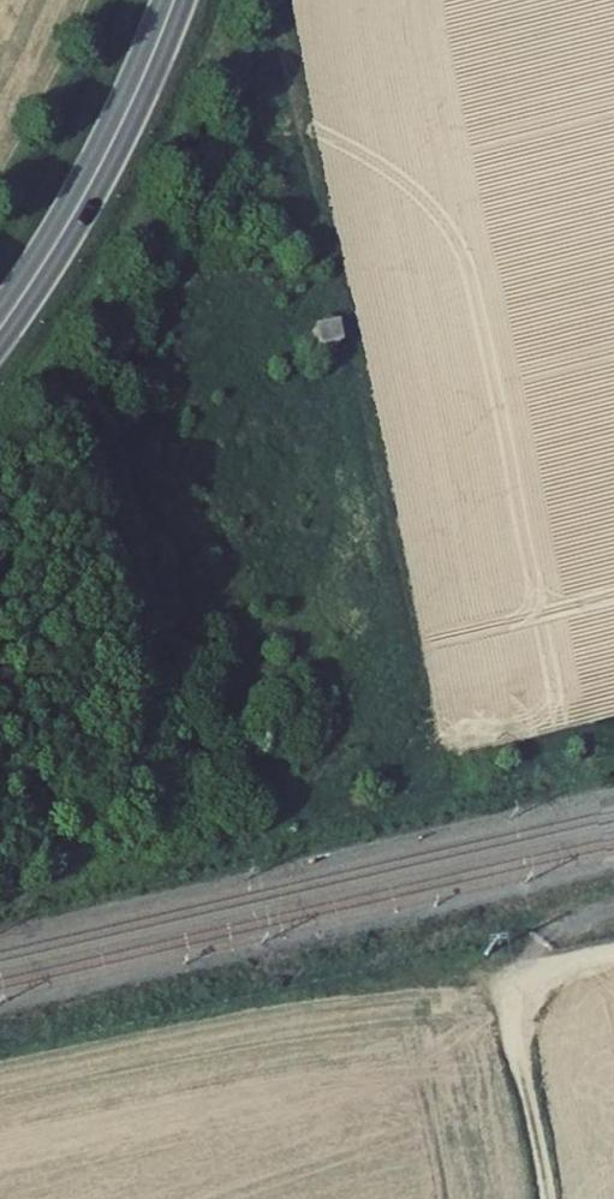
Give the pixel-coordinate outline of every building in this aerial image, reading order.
[(335,333),(310,337),(314,357),(338,353),(335,333)]
